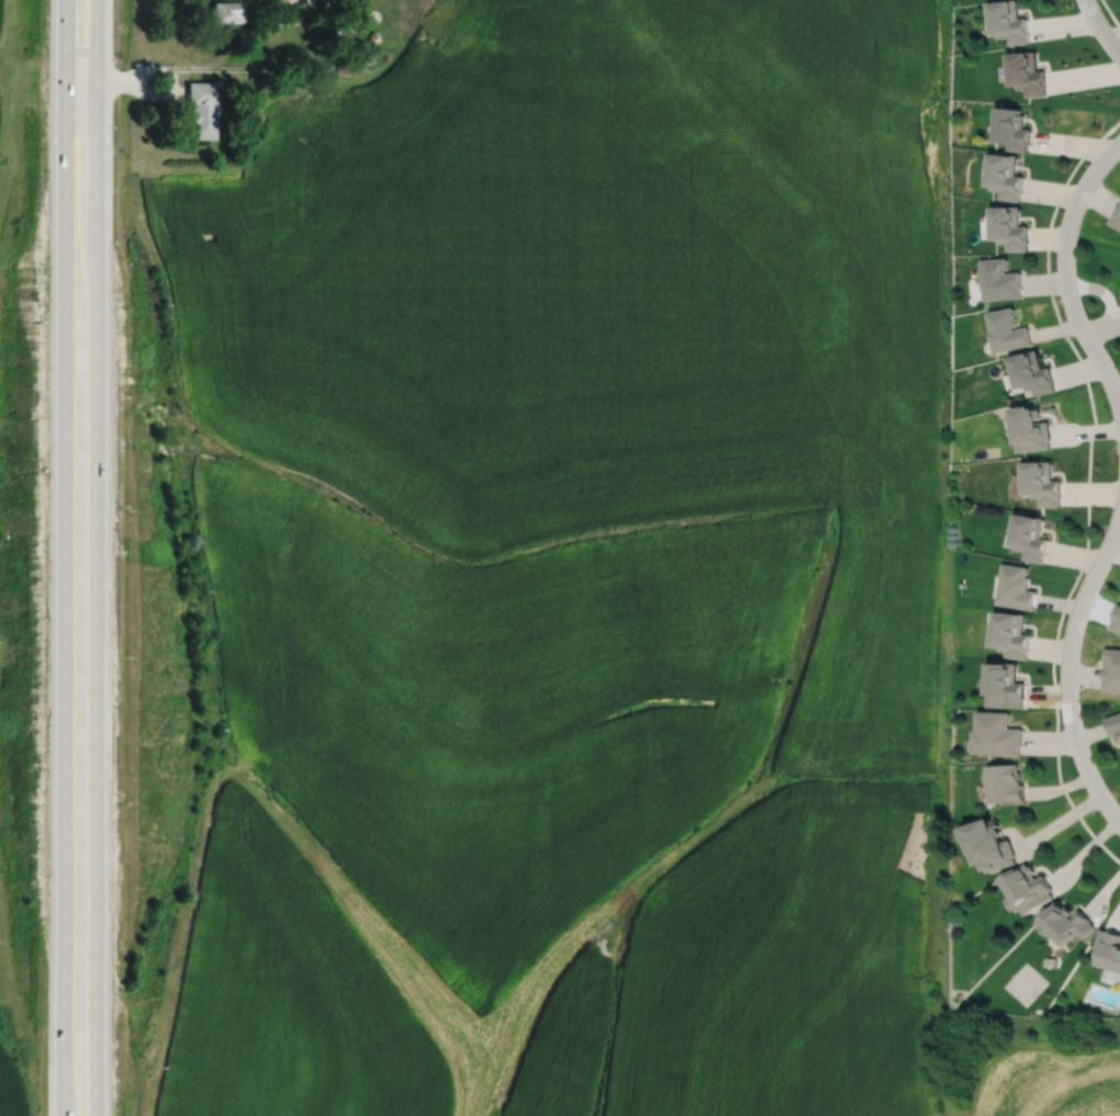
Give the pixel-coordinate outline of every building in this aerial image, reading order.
[(990,36),(995,36),(995,40),(1007,37),(1008,45),(1028,42),(1027,34),(1028,34),(1026,18),(1018,19),(1015,0),(1007,0),(1007,1),(986,4),(990,36)] [(211,2),(211,22),(240,22),(240,1),(211,2)] [(368,33),(367,34),(367,36),(367,37),(367,40),(368,41),(369,42),(370,43),(372,43),(373,43),(376,42),(377,41),(377,40),(378,37),(378,36),(377,34),(376,33),(374,32),(373,32),(371,32),(370,32),(368,33)] [(1006,55),(1008,88),(1017,87),(1017,90),(1024,89),(1024,98),(1045,95),(1044,89),(1045,89),(1044,70),(1037,71),(1035,52),(1024,53),(1024,54),(1006,55)] [(336,65),(336,74),(348,75),(348,65),(336,65)] [(186,82),(184,123),(189,124),(189,139),(212,139),(213,115),(214,115),(214,92),(213,92),(213,82),(186,82)] [(998,102),(994,138),(1004,139),(1004,140),(1008,142),(1007,147),(1028,149),(1030,125),(1024,125),(1026,111),(1022,111),(1022,110),(1021,110),(1022,104),(998,102)] [(989,148),(986,181),(990,182),(989,187),(1000,188),(999,195),(1020,199),(1021,190),(1022,190),(1023,173),(1016,172),(1018,153),(1013,153),(1013,151),(989,148)] [(1119,227),(1119,203),(1119,202),(1112,212),(1115,213),(1109,221),(1119,227)] [(992,203),(992,236),(999,236),(999,240),(1007,240),(1007,248),(1028,248),(1027,240),(1028,240),(1028,223),(1020,224),(1020,203),(1012,204),(1012,203),(992,203)] [(979,257),(981,267),(978,267),(978,270),(977,270),(978,275),(979,275),(981,289),(982,289),(983,298),(1021,295),(1020,286),(1022,286),(1021,269),(1007,270),(1006,267),(1008,267),(1007,256),(979,257)] [(986,311),(989,327),(988,328),(993,351),(1032,342),(1028,325),(1013,328),(1013,325),(1017,324),(1016,323),(1018,323),(1016,315),(1015,315),(1015,314),(1016,314),(1013,306),(1012,306),(1012,305),(986,311)] [(1010,354),(1013,370),(1012,370),(1015,379),(1016,379),(1018,386),(1024,385),(1026,388),(1032,387),(1034,394),(1055,388),(1053,383),(1054,383),(1050,364),(1042,367),(1038,348),(1010,354)] [(1011,406),(1013,420),(1010,421),(1012,441),(1016,441),(1017,451),(1050,447),(1049,439),(1051,438),(1049,420),(1039,421),(1039,417),(1041,417),(1040,407),(1035,408),(1035,406),(1032,407),(1031,404),(1011,406)] [(1023,461),(1024,493),(1031,493),(1031,497),(1039,497),(1039,505),(1060,505),(1060,496),(1061,496),(1061,480),(1052,480),(1052,460),(1023,461)] [(1017,511),(1011,544),(1015,544),(1013,549),(1024,551),(1023,559),(1043,562),(1049,538),(1041,537),(1045,518),(1017,511)] [(1004,562),(997,604),(1034,609),(1038,590),(1028,588),(1030,576),(1028,576),(1029,566),(1004,562)] [(1119,602),(1111,619),(1113,619),(1109,628),(1119,632),(1119,603),(1119,602)] [(998,611),(993,646),(1001,647),(1001,650),(1008,651),(1007,656),(1028,658),(1031,634),(1024,633),(1027,613),(1020,612),(1020,613),(998,611)] [(1102,689),(1119,691),(1119,648),(1106,647),(1102,689)] [(993,663),(992,694),(990,694),(990,707),(1007,707),(1026,707),(1026,699),(1027,699),(1027,683),(1019,683),(1020,663),(993,663)] [(981,712),(981,731),(977,731),(977,753),(1004,753),(1004,755),(1022,756),(1022,747),(1024,747),(1024,728),(1012,728),(1012,712),(981,712)] [(1112,736),(1119,734),(1119,737),(1119,713),(1106,718),(1112,736)] [(989,766),(992,804),(1027,801),(1026,785),(1021,785),(1021,784),(1022,784),(1022,771),(1020,771),(1020,764),(989,766)] [(957,824),(962,837),(965,836),(968,845),(970,844),(971,848),(973,847),(976,859),(982,857),(985,866),(986,865),(987,869),(1016,859),(1013,854),(1015,853),(1009,836),(1004,838),(1003,836),(1001,836),(1000,832),(1004,831),(1000,819),(993,821),(989,811),(963,820),(964,822),(957,824)] [(1000,875),(1011,892),(1005,897),(1011,908),(1018,903),(1023,912),(1053,893),(1050,888),(1052,887),(1042,871),(1035,876),(1026,859),(1018,864),(1018,863),(1000,875)] [(1038,917),(1042,922),(1040,924),(1050,932),(1051,931),(1064,943),(1076,931),(1082,937),(1095,924),(1089,918),(1090,917),(1077,905),(1074,909),(1067,902),(1065,904),(1057,897),(1038,917)] [(1094,945),(1100,947),(1096,960),(1119,968),(1119,931),(1107,926),(1107,928),(1099,926),(1094,945)]
